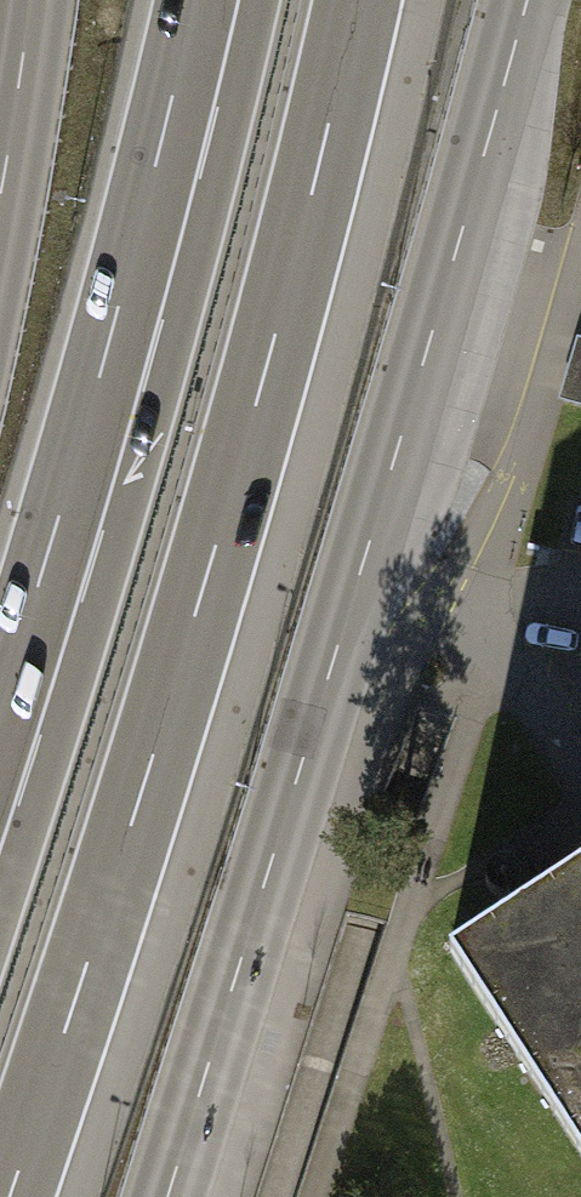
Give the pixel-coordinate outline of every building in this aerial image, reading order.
[(448,948),(580,1152),(580,862),(448,948)]
